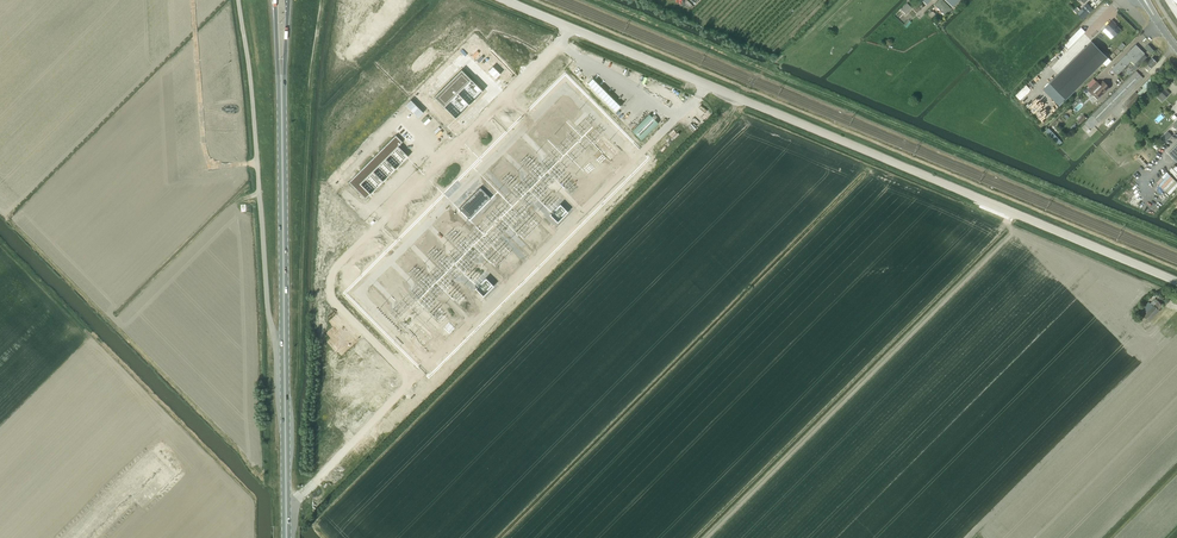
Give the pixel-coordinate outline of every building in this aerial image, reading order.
[(951,8),(943,0),(939,0),(935,4),(945,14),(951,8)] [(906,13),(912,7),(908,3),(902,9),(906,13)] [(1081,9),(1076,13),(1083,20),(1093,9),(1087,3),(1081,9)] [(1112,20),(1105,27),(1114,36),(1121,30),(1115,24),(1112,20)] [(1091,41),(1049,83),(1066,100),(1109,57),(1091,41)] [(1118,75),(1132,61),(1142,50),(1136,44),(1111,69),(1118,75)] [(1148,44),(1145,48),(1151,54),(1154,50),(1148,44)] [(1132,61),(1137,67),(1147,57),(1144,54),(1145,53),(1142,50),(1132,61)] [(1148,71),(1157,62),(1152,58),(1144,66),(1148,71)] [(462,70),(434,97),(444,107),(471,80),(462,70)] [(1143,78),(1142,77),(1136,71),(1088,119),(1088,120),(1085,123),(1091,129),(1099,122),(1143,78)] [(1096,94),(1100,98),(1110,88),(1104,81),(1100,85),(1097,82),(1088,90),(1094,95),(1096,94)] [(1163,89),(1159,93),(1165,99),(1170,95),(1163,89)] [(1081,124),(1087,118),(1084,115),(1078,121),(1081,124)] [(1164,133),(1158,138),(1162,142),(1168,137),(1166,135),(1164,133)] [(396,135),(349,182),(366,199),(408,157),(398,147),(403,142),(396,135)] [(1168,153),(1176,162),(1176,144),(1168,153)] [(1147,165),(1139,157),(1136,159),(1144,167),(1147,165)] [(480,187),(459,208),(470,219),(491,198),(480,187)] [(1150,301),(1140,311),(1143,314),(1149,320),(1150,320),(1159,310),(1163,305),(1157,301),(1156,302),(1153,300),(1150,302),(1150,301)]
